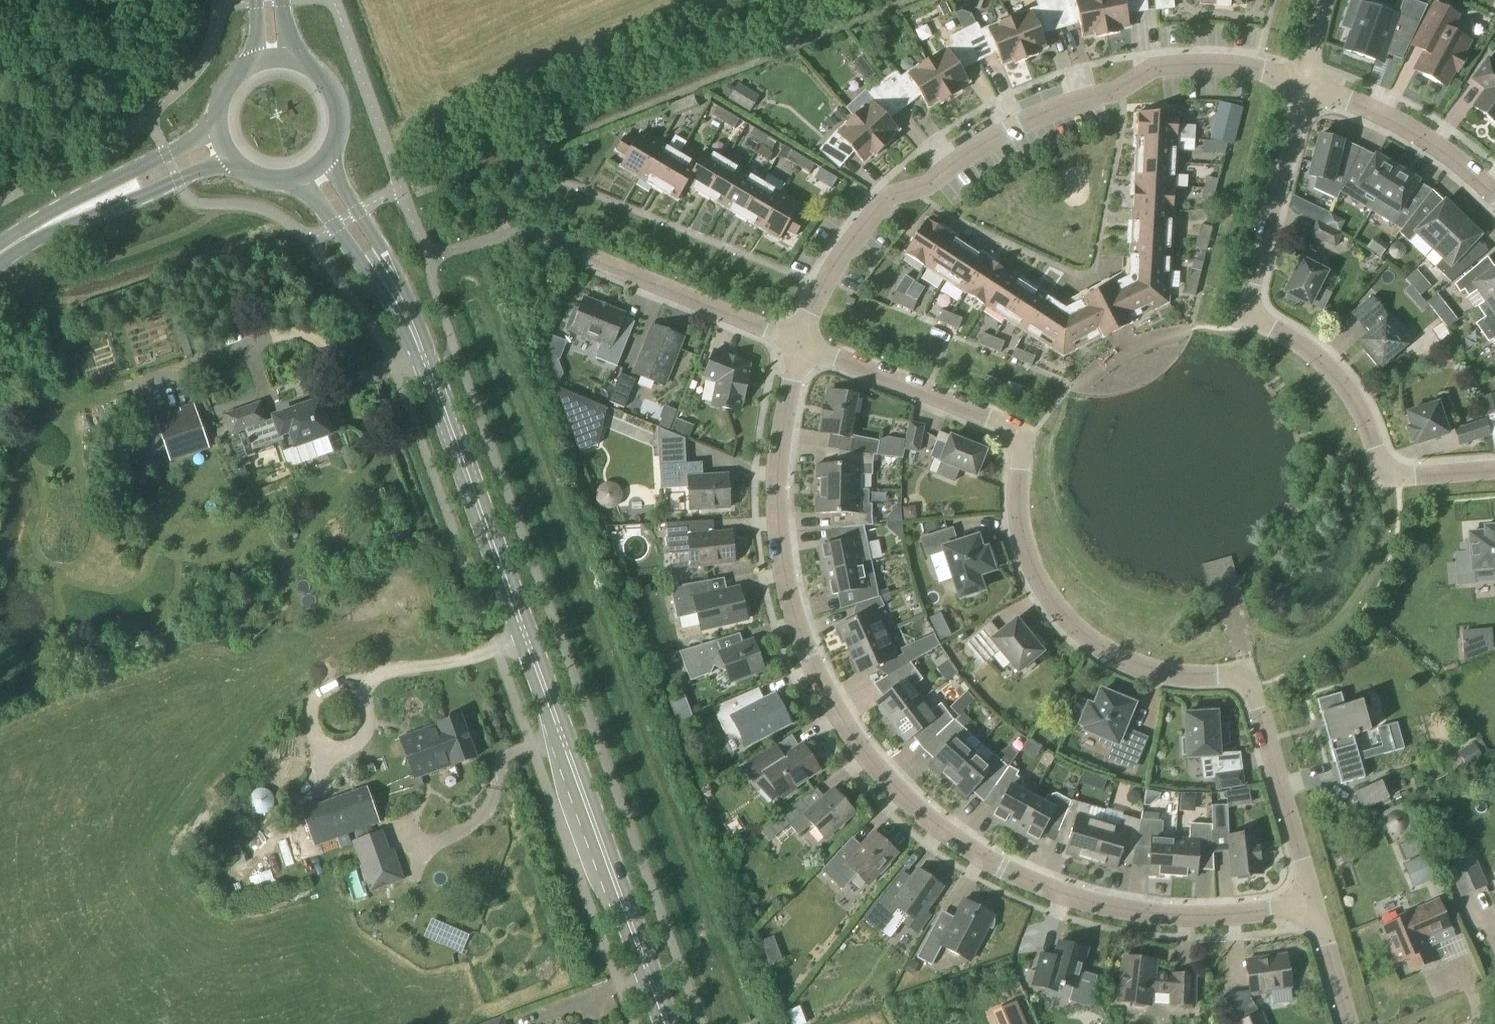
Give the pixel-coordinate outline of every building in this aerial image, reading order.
[(1059,27),(1051,0),(1037,0),(1039,8),(1031,10),(1019,15),(1019,14),(1008,19),(1025,59),(1035,55),(1034,52),(1046,48),(1040,33),(1059,27)] [(1098,0),(1051,0),(1059,27),(1078,21),(1081,37),(1094,34),(1094,37),(1105,35),(1098,0)] [(1105,35),(1116,33),(1116,30),(1128,27),(1125,12),(1145,10),(1144,0),(1098,0),(1105,35)] [(1171,7),(1171,0),(1155,0),(1155,8),(1171,7)] [(1397,15),(1360,2),(1343,49),(1381,63),(1390,38),(1394,36),(1409,41),(1419,20),(1398,12),(1397,15)] [(1457,70),(1464,57),(1460,55),(1468,41),(1460,36),(1462,33),(1448,25),(1454,14),(1434,3),(1424,23),(1436,29),(1414,70),(1444,85),(1453,68),(1457,70)] [(954,14),(963,31),(975,25),(970,14),(960,11),(954,14)] [(1014,64),(1025,59),(1008,19),(998,23),(986,28),(979,32),(975,25),(963,31),(977,60),(995,50),(1001,65),(1013,61),(1014,64)] [(960,69),(977,60),(963,31),(950,37),(954,44),(946,48),(936,55),(935,55),(926,60),(950,98),(959,92),(957,89),(968,82),(960,69)] [(1487,58),(1472,79),(1485,89),(1472,106),(1494,123),(1494,64),(1487,58)] [(940,104),(950,98),(926,60),(916,66),(917,67),(906,74),(899,79),(894,72),(883,81),(903,106),(919,94),(927,108),(938,101),(940,104)] [(887,118),(903,106),(883,81),(865,95),(869,101),(861,109),(853,116),(882,149),(891,141),(888,139),(898,130),(887,118)] [(749,113),(759,97),(737,84),(727,100),(749,113)] [(693,96),(680,101),(684,111),(697,105),(693,96)] [(680,101),(667,106),(672,116),(684,111),(680,101)] [(717,107),(711,116),(722,122),(728,113),(717,107)] [(1133,136),(1193,139),(1194,127),(1176,126),(1177,114),(1137,112),(1136,127),(1134,127),(1133,136)] [(728,113),(722,122),(734,129),(739,120),(728,113)] [(874,156),(882,149),(853,116),(844,124),(845,124),(835,133),(820,150),(838,166),(852,151),(862,163),(872,154),(874,156)] [(1221,119),(1215,141),(1227,144),(1230,133),(1234,134),(1237,123),(1221,119)] [(754,129),(748,138),(760,144),(765,135),(754,129)] [(638,178),(659,143),(639,132),(634,142),(623,136),(614,151),(625,157),(619,167),(638,178)] [(765,135),(760,144),(771,151),(776,142),(765,135)] [(1339,191),(1351,165),(1339,160),(1338,156),(1342,141),(1318,135),(1307,176),(1315,177),(1312,188),(1335,199),(1339,191)] [(677,155),(678,155),(686,143),(674,136),(667,148),(659,143),(638,178),(657,189),(677,155)] [(1193,152),(1193,139),(1133,136),(1133,146),(1135,146),(1134,160),(1174,162),(1175,151),(1193,152)] [(1215,141),(1212,153),(1224,156),(1227,144),(1215,141)] [(703,196),(724,161),(704,150),(695,165),(696,166),(685,185),(703,196)] [(791,151),(785,160),(797,167),(802,158),(791,151)] [(567,165),(561,152),(548,158),(554,170),(567,165)] [(695,165),(678,155),(677,155),(657,189),(676,200),(685,185),(696,166),(695,165)] [(1370,210),(1396,168),(1392,166),(1391,161),(1383,156),(1378,157),(1374,155),(1364,173),(1351,165),(1339,191),(1358,202),(1370,210)] [(802,158),(797,167),(809,174),(814,165),(802,158)] [(1174,176),(1174,162),(1134,160),(1133,175),(1131,174),(1131,184),(1173,186),(1173,188),(1186,188),(1186,177),(1174,176)] [(722,207),(742,172),(724,161),(703,196),(722,207)] [(748,164),(745,172),(772,183),(775,174),(748,164)] [(1398,232),(1416,209),(1418,206),(1406,199),(1417,181),(1414,178),(1412,174),(1404,169),(1399,170),(1396,168),(1370,210),(1397,226),(1390,236),(1394,239),(1398,233),(1398,232)] [(740,218),(761,183),(742,172),(722,207),(740,218)] [(1206,178),(1203,189),(1214,192),(1217,180),(1206,178)] [(759,229),(779,194),(761,183),(740,218),(759,229)] [(1172,211),(1173,188),(1173,186),(1131,184),(1130,194),(1132,194),(1132,209),(1172,211)] [(1203,189),(1200,200),(1211,203),(1214,192),(1203,189)] [(779,194),(759,229),(778,240),(784,230),(794,236),(803,221),(793,215),(799,205),(779,194)] [(1432,249),(1461,218),(1444,201),(1427,219),(1416,209),(1398,232),(1398,233),(1407,242),(1415,233),(1432,249)] [(1170,233),(1172,211),(1132,209),(1131,222),(1129,222),(1128,232),(1170,233)] [(1461,218),(1432,249),(1442,259),(1434,267),(1450,282),(1472,263),(1461,253),(1479,235),(1461,218)] [(924,266),(947,231),(939,226),(938,228),(925,219),(903,253),(924,266)] [(1334,246),(1340,233),(1316,222),(1310,235),(1334,246)] [(1200,225),(1197,237),(1208,240),(1211,228),(1200,225)] [(944,280),(966,246),(954,238),(955,236),(947,231),(924,266),(944,280)] [(1169,259),(1170,233),(1128,232),(1127,242),(1130,242),(1129,258),(1169,259)] [(1197,237),(1194,248),(1205,251),(1208,240),(1197,237)] [(964,293),(987,257),(979,252),(978,254),(966,246),(944,280),(964,293)] [(1315,252),(1304,246),(1303,248),(1297,259),(1300,260),(1283,293),(1286,294),(1285,298),(1296,303),(1298,300),(1308,305),(1309,303),(1322,310),(1330,294),(1317,287),(1325,272),(1309,263),(1315,252)] [(986,307),(1007,273),(994,265),(996,263),(987,257),(964,293),(986,307)] [(1167,303),(1169,259),(1129,258),(1128,277),(1167,303)] [(1193,261),(1191,269),(1200,272),(1203,263),(1193,261)] [(1494,294),(1494,267),(1479,278),(1472,268),(1453,284),(1459,292),(1463,290),(1467,296),(1476,291),(1483,302),(1494,294)] [(1191,269),(1189,278),(1198,280),(1200,272),(1191,269)] [(1006,320),(1028,284),(1019,278),(1018,280),(1007,273),(986,307),(1006,320)] [(905,276),(895,292),(905,296),(914,282),(905,276)] [(1128,322),(1167,303),(1128,277),(1111,286),(1107,279),(1092,286),(1115,331),(1129,324),(1128,322)] [(1189,278),(1187,286),(1196,288),(1198,280),(1189,278)] [(1026,333),(1047,299),(1035,291),(1036,289),(1028,284),(1006,320),(1026,333)] [(1101,338),(1115,331),(1092,286),(1078,294),(1081,301),(1064,310),(1063,309),(1062,356),(1100,336),(1101,338)] [(1196,288),(1187,286),(1184,294),(1194,297),(1196,288)] [(1404,292),(1410,299),(1416,294),(1410,286),(1404,292)] [(895,292),(890,303),(901,307),(906,297),(895,292)] [(1494,338),(1494,294),(1483,302),(1476,307),(1483,318),(1474,324),(1487,342),(1492,340),(1494,338)] [(1426,303),(1433,312),(1444,304),(1436,295),(1426,303)] [(614,338),(624,314),(583,297),(578,310),(571,313),(564,330),(584,338),(587,336),(601,342),(594,358),(616,366),(626,342),(614,338)] [(906,297),(901,307),(912,311),(917,301),(906,297)] [(1404,345),(1385,321),(1388,318),(1371,298),(1351,314),(1362,328),(1364,327),(1369,333),(1359,341),(1368,351),(1365,353),(1375,365),(1378,363),(1380,365),(1383,362),(1386,365),(1394,358),(1392,355),(1404,345)] [(1062,356),(1063,309),(1047,299),(1026,333),(1062,356)] [(940,310),(936,321),(947,326),(951,315),(940,310)] [(951,315),(947,326),(958,330),(962,319),(951,315)] [(1431,330),(1437,340),(1448,333),(1441,323),(1431,330)] [(662,385),(682,337),(652,325),(633,373),(662,385)] [(982,334),(978,345),(989,349),(993,338),(982,334)] [(993,338),(989,349),(1000,353),(1004,343),(993,338)] [(1015,349),(1011,358),(1021,362),(1025,353),(1015,349)] [(729,356),(714,350),(703,376),(716,381),(711,406),(739,411),(741,401),(747,374),(746,374),(748,364),(738,360),(729,356)] [(557,359),(542,353),(555,387),(562,374),(557,359)] [(1025,353),(1021,362),(1031,366),(1035,357),(1025,353)] [(623,408),(634,380),(620,374),(608,402),(623,408)] [(579,453),(597,445),(606,409),(555,387),(579,453)] [(852,395),(850,392),(843,391),(840,393),(827,391),(824,406),(823,406),(821,417),(822,417),(819,433),(847,438),(855,396),(852,395)] [(267,421),(260,401),(223,415),(231,436),(244,432),(252,451),(282,441),(280,435),(291,431),(296,445),(328,433),(317,403),(267,421)] [(1416,443),(1446,433),(1437,403),(1406,413),(1411,427),(1407,428),(1411,441),(1415,440),(1416,443)] [(167,454),(206,441),(194,404),(180,409),(181,412),(156,420),(167,454)] [(42,408),(41,417),(60,418),(61,409),(42,408)] [(622,431),(645,437),(648,425),(625,419),(622,431)] [(669,430),(671,423),(661,419),(659,426),(669,430)] [(1458,444),(1489,434),(1484,421),(1454,431),(1458,444)] [(917,452),(923,425),(909,422),(904,449),(917,452)] [(974,475),(985,451),(938,432),(934,440),(946,445),(940,461),(941,462),(935,475),(953,483),(959,469),(974,475)] [(879,441),(853,436),(850,452),(873,455),(877,455),(879,441)] [(819,489),(858,489),(858,475),(871,475),(872,465),(873,455),(850,452),(844,451),(844,464),(816,464),(815,479),(819,479),(819,489)] [(702,476),(701,462),(658,464),(660,489),(688,487),(689,510),(729,508),(727,475),(702,476)] [(868,491),(858,490),(858,489),(819,489),(819,498),(815,498),(815,513),(843,514),(843,527),(841,527),(842,528),(863,526),(872,525),(871,514),(871,504),(868,504),(868,491)] [(694,535),(693,521),(665,523),(668,554),(689,552),(690,566),(734,562),(731,532),(694,535)] [(624,560),(652,556),(647,523),(619,526),(624,560)] [(823,571),(860,564),(858,552),(862,551),(867,543),(863,526),(842,528),(844,538),(841,539),(839,542),(818,547),(823,571)] [(1482,527),(1483,532),(1469,533),(1469,539),(1467,543),(1467,547),(1466,552),(1467,553),(1454,554),(1456,587),(1476,585),(1475,584),(1494,583),(1494,526),(1482,527)] [(955,544),(950,530),(922,539),(927,554),(940,550),(957,601),(986,592),(979,574),(992,570),(991,566),(995,564),(991,552),(987,553),(985,549),(980,551),(976,537),(955,544)] [(871,562),(860,564),(823,571),(828,596),(849,591),(852,594),(854,605),(878,597),(874,580),(871,562)] [(710,594),(707,581),(669,587),(676,618),(696,614),(700,630),(746,619),(739,587),(710,594)] [(848,650),(885,634),(875,610),(883,606),(879,597),(878,597),(854,605),(860,616),(838,626),(838,627),(834,629),(841,644),(845,642),(848,650)] [(1031,638),(1015,619),(998,634),(989,623),(965,643),(981,663),(999,649),(1017,672),(1020,670),(1023,675),(1034,666),(1030,661),(1042,652),(1040,649),(1044,645),(1036,635),(1031,638)] [(950,635),(946,626),(935,631),(939,641),(950,635)] [(888,675),(908,663),(904,654),(895,657),(885,634),(848,650),(852,658),(848,659),(854,675),(858,673),(859,674),(881,664),(886,676),(888,675)] [(919,641),(925,654),(939,645),(934,634),(919,641)] [(721,653),(716,640),(678,652),(689,681),(710,673),(713,666),(725,671),(729,682),(745,677),(747,674),(763,668),(753,641),(721,653)] [(890,721),(920,699),(911,687),(922,679),(909,663),(908,663),(888,675),(896,686),(875,701),(878,706),(877,710),(884,718),(888,718),(890,721)] [(763,700),(757,688),(712,708),(725,734),(736,729),(743,741),(764,730),(767,734),(789,723),(774,694),(763,700)] [(1118,698),(1100,691),(1093,708),(1088,705),(1080,724),(1085,727),(1084,730),(1100,737),(1098,741),(1120,750),(1115,761),(1132,768),(1144,738),(1122,729),(1132,704),(1130,703),(1131,699),(1119,694),(1118,698)] [(1343,706),(1339,693),(1316,700),(1340,784),(1364,778),(1351,735),(1369,730),(1360,701),(1343,706)] [(935,737),(953,720),(940,703),(929,711),(920,699),(890,721),(893,725),(891,729),(898,737),(902,737),(905,742),(926,725),(935,737)] [(1212,712),(1212,708),(1199,709),(1199,713),(1184,714),(1185,738),(1180,738),(1181,755),(1186,755),(1186,758),(1218,756),(1217,745),(1223,744),(1222,725),(1216,725),(1216,712),(1212,712)] [(446,745),(408,759),(415,778),(476,757),(461,716),(438,724),(446,745)] [(949,779),(972,752),(961,743),(969,734),(953,719),(953,720),(935,737),(936,736),(946,745),(927,766),(939,776),(941,773),(949,779)] [(401,739),(408,759),(446,745),(438,724),(438,725),(401,739)] [(819,770),(801,744),(788,753),(784,752),(781,754),(775,744),(746,762),(756,779),(766,771),(779,797),(781,796),(784,797),(794,790),(795,786),(819,770)] [(1390,759),(1411,754),(1409,744),(1388,749),(1390,759)] [(993,787),(1007,767),(991,753),(983,762),(972,752),(949,779),(956,786),(953,789),(965,799),(983,778),(993,787)] [(1014,830),(1032,797),(1022,791),(1024,788),(1021,779),(1016,776),(1018,772),(1008,766),(1007,767),(993,787),(994,787),(991,790),(1001,795),(1002,799),(992,818),(1014,830)] [(1083,771),(1079,784),(1091,788),(1095,775),(1083,771)] [(1216,789),(1242,785),(1240,771),(1214,775),(1216,789)] [(1362,810),(1388,799),(1380,781),(1354,792),(1362,810)] [(379,823),(366,787),(301,811),(314,846),(379,823)] [(854,812),(834,789),(809,810),(799,800),(780,815),(798,836),(808,827),(814,827),(824,838),(854,812)] [(1060,825),(1070,801),(1055,793),(1046,796),(1042,803),(1032,797),(1014,830),(1036,842),(1046,823),(1050,822),(1059,827),(1060,825)] [(1090,862),(1102,822),(1085,818),(1089,805),(1071,800),(1070,801),(1060,825),(1073,829),(1065,854),(1090,862)] [(1211,830),(1227,830),(1226,805),(1210,806),(1211,830)] [(1135,847),(1139,820),(1121,815),(1118,827),(1102,822),(1090,862),(1115,869),(1122,843),(1135,847)] [(1172,876),(1174,839),(1161,838),(1162,821),(1139,820),(1135,847),(1149,849),(1148,874),(1172,876)] [(1174,839),(1172,876),(1195,878),(1197,852),(1212,853),(1211,825),(1189,823),(1188,840),(1174,839)] [(886,863),(896,853),(873,833),(853,855),(844,847),(821,871),(842,889),(856,874),(867,884),(878,872),(880,874),(888,865),(886,863)] [(1257,847),(1256,833),(1228,836),(1233,877),(1236,876),(1237,881),(1249,879),(1248,875),(1260,873),(1259,860),(1261,860),(1260,847),(1257,847)] [(1412,889),(1437,879),(1427,854),(1402,865),(1412,889)] [(1461,896),(1484,886),(1474,862),(1451,873),(1461,896)] [(924,912),(941,886),(917,869),(901,892),(890,885),(869,911),(863,919),(879,932),(897,909),(907,916),(904,920),(905,925),(914,931),(919,930),(929,915),(924,912)] [(982,909),(963,899),(943,936),(931,930),(916,957),(931,965),(941,946),(969,961),(987,927),(991,929),(993,925),(993,920),(993,916),(991,912),(988,908),(984,906),(982,909)] [(1427,949),(1453,938),(1437,900),(1399,917),(1400,920),(1381,927),(1396,962),(1405,958),(1410,971),(1432,961),(1427,949)] [(1490,901),(1474,901),(1473,920),(1489,921),(1490,901)] [(773,937),(761,942),(765,954),(777,949),(773,937)] [(1059,985),(1077,990),(1089,949),(1057,940),(1052,956),(1039,952),(1030,985),(1057,993),(1059,985)] [(1250,996),(1269,993),(1268,990),(1290,987),(1289,977),(1294,970),(1287,965),(1286,955),(1245,961),(1250,996)] [(1171,975),(1161,975),(1153,974),(1155,961),(1124,957),(1118,1001),(1132,1003),(1134,1007),(1143,1009),(1146,1005),(1149,1005),(1151,991),(1161,993),(1170,993),(1170,1004),(1193,1005),(1194,974),(1171,974),(1171,975)] [(919,964),(910,960),(904,971),(913,976),(919,964)] [(1016,1002),(992,1012),(997,1023),(1025,1023),(1016,1002)] [(786,1012),(790,1023),(807,1023),(801,1007),(786,1012)] [(1260,1013),(1234,1023),(1265,1023),(1260,1013)]
